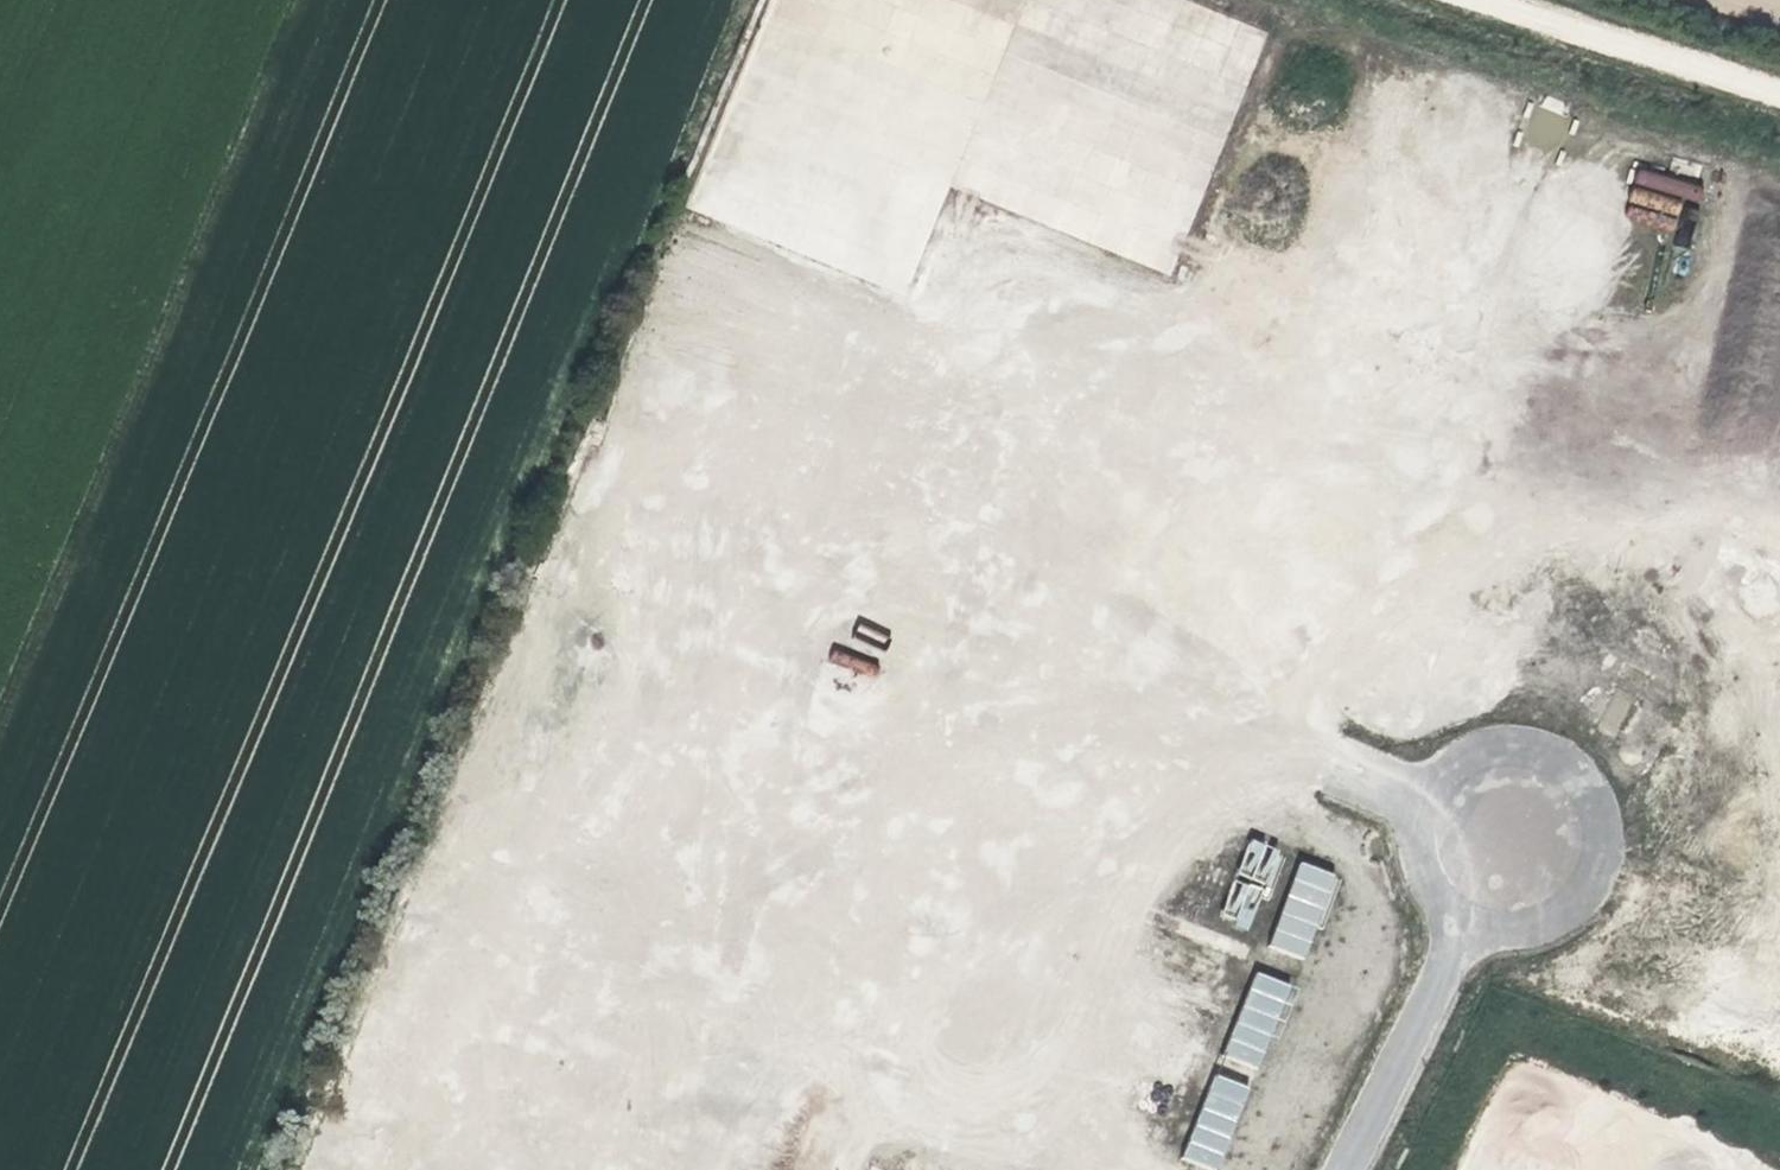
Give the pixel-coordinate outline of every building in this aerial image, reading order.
[(759,90),(1099,201),(1165,0),(789,0),(759,90)] [(1535,102),(1522,141),(1557,152),(1570,113),(1535,102)] [(1267,882),(1282,852),(1254,839),(1239,869),(1267,882)] [(1295,861),(1272,948),(1311,959),(1335,872),(1295,861)] [(1233,879),(1221,919),(1249,928),(1261,888),(1233,879)] [(1223,1057),(1261,1071),(1292,984),(1255,970),(1223,1057)] [(1183,1158),(1215,1169),(1220,1169),(1251,1087),(1214,1073),(1183,1158)]
